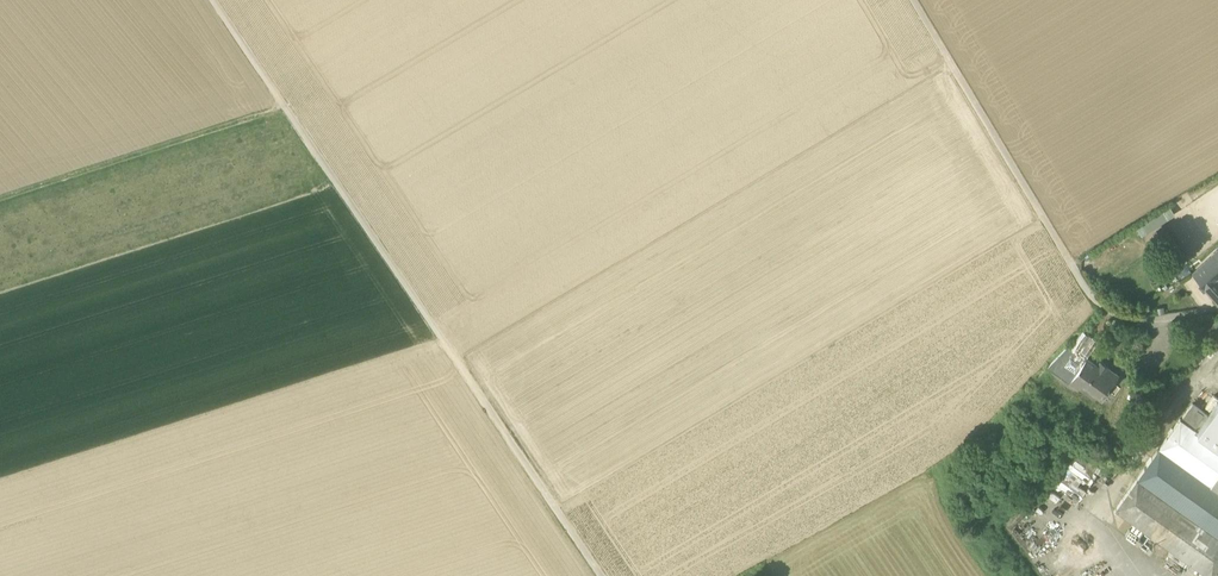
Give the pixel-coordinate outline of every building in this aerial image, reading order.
[(1217,250),(1211,255),(1211,256),(1193,273),(1217,302),(1217,283),(1215,279),(1217,276),(1217,250)] [(1191,271),(1185,263),(1174,270),(1181,278),(1191,271)] [(1214,339),(1217,334),(1217,322),(1212,318),(1202,331),(1214,339)] [(1082,330),(1079,335),(1087,341),(1078,353),(1085,358),(1086,358),(1098,341),(1090,336),(1082,330)] [(1078,354),(1078,353),(1087,341),(1079,335),(1070,347),(1070,348),(1078,354)] [(1069,382),(1085,358),(1078,353),(1078,354),(1070,348),(1070,347),(1068,345),(1047,366),(1051,370),(1052,373),(1058,377),(1061,376),(1063,378),(1063,381),(1065,382),(1069,382)] [(1086,358),(1085,358),(1069,382),(1078,388),(1080,385),(1082,382),(1102,396),(1108,387),(1109,388),(1109,387),(1118,375),(1108,368),(1108,367),(1108,366),(1100,360),(1096,365),(1086,358)] [(1082,382),(1080,385),(1101,400),(1111,390),(1109,387),(1109,388),(1108,387),(1102,396),(1082,382)] [(1217,445),(1217,402),(1216,401),(1207,414),(1191,403),(1180,418),(1217,445)] [(1180,418),(1159,447),(1217,489),(1217,445),(1180,418)] [(1136,479),(1217,537),(1217,489),(1159,447),(1136,479)] [(1116,460),(1122,464),(1126,457),(1121,453),(1116,460)] [(1217,566),(1217,537),(1136,479),(1115,509),(1210,575),(1211,575),(1217,566)] [(1157,539),(1133,522),(1129,528),(1152,545),(1157,539)] [(1148,551),(1152,545),(1129,528),(1125,534),(1148,551)]
